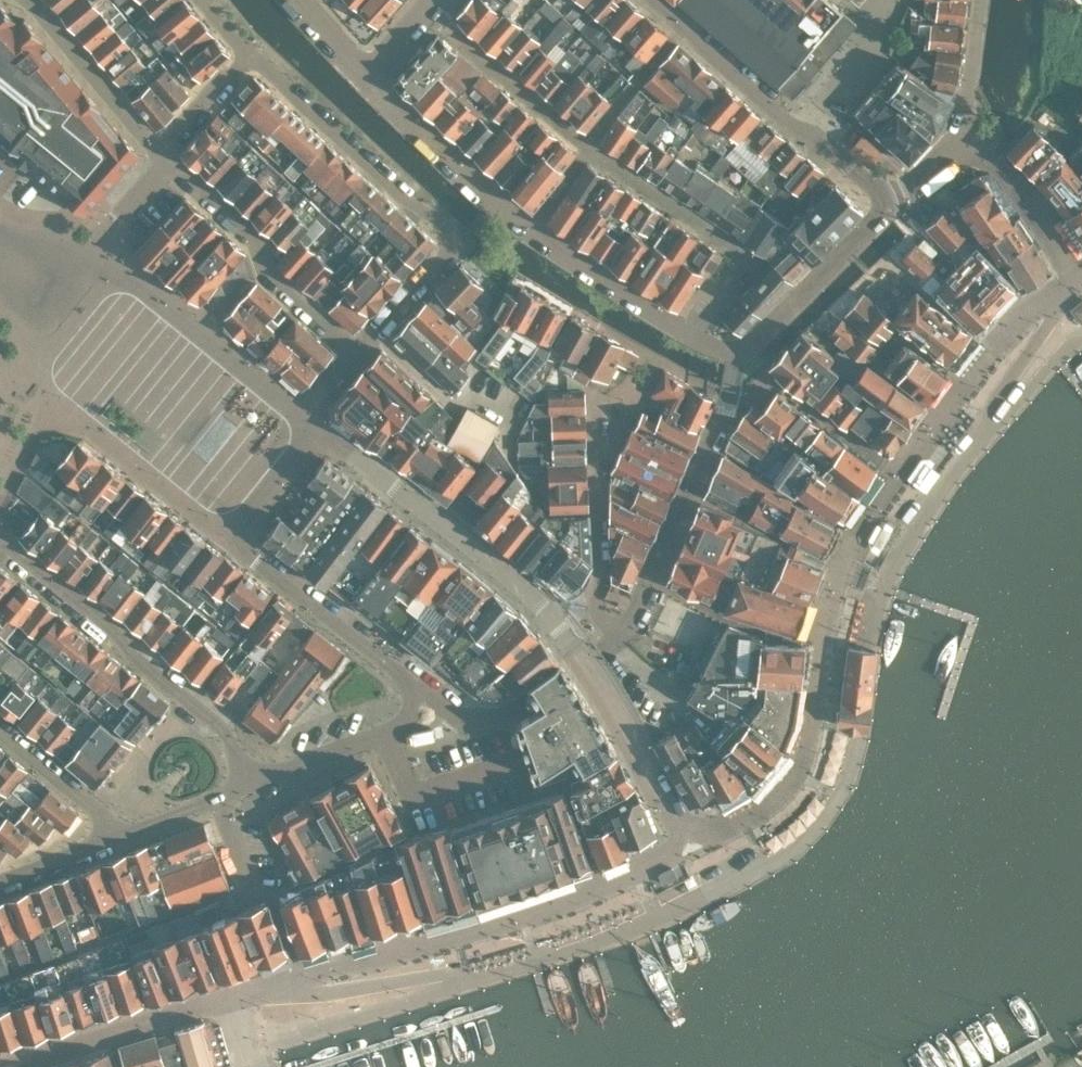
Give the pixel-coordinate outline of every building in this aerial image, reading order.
[(58,8),(74,26),(98,6),(98,5),(104,0),(67,0),(58,7),(58,8)] [(133,18),(140,26),(151,17),(154,15),(172,0),(138,0),(145,8),(133,18)] [(148,35),(156,45),(170,33),(197,11),(188,0),(172,0),(154,15),(151,17),(158,26),(148,35)] [(356,3),(375,20),(393,0),(359,0),(356,3)] [(456,16),(475,33),(500,3),(503,0),(470,0),(456,16)] [(475,33),(494,49),(519,19),(509,10),(509,6),(514,0),(503,0),(500,3),(475,33)] [(536,2),(554,17),(562,8),(552,0),(537,0),(536,2)] [(563,10),(570,16),(575,10),(579,6),(572,0),(563,10)] [(578,24),(585,29),(588,32),(594,25),(616,0),(585,0),(584,1),(592,9),(584,18),(578,24)] [(588,32),(601,45),(608,38),(604,34),(612,26),(620,32),(642,7),(633,0),(616,0),(594,25),(588,32)] [(789,91),(798,81),(804,74),(809,68),(845,26),(852,19),(853,17),(852,15),(840,4),(835,0),(684,0),(789,91)] [(923,5),(924,6),(931,13),(962,17),(963,0),(923,0),(923,3),(923,5)] [(24,162),(25,161),(83,208),(135,149),(22,14),(15,19),(0,2),(0,142),(24,162)] [(113,24),(88,44),(103,62),(128,41),(119,31),(132,21),(126,13),(118,4),(108,12),(112,16),(109,18),(113,24)] [(74,26),(88,44),(113,24),(109,18),(98,6),(74,26)] [(642,7),(620,32),(634,45),(623,58),(632,66),(665,28),(642,7)] [(536,38),(513,65),(532,81),(533,81),(555,54),(554,54),(545,46),(571,17),(570,16),(563,10),(562,8),(554,17),(538,35),(536,38)] [(197,11),(170,33),(177,42),(173,46),(181,57),(187,52),(213,30),(197,11)] [(912,11),(910,25),(916,26),(924,26),(923,40),(922,40),(959,45),(961,21),(919,16),(919,11),(912,11)] [(519,19),(494,49),(513,65),(536,38),(538,35),(519,19)] [(414,51),(394,73),(394,81),(411,96),(435,69),(441,62),(455,48),(455,47),(435,28),(414,51)] [(181,57),(172,64),(180,73),(190,65),(198,74),(228,48),(213,30),(187,52),(181,57)] [(142,35),(137,40),(146,50),(151,45),(142,35)] [(676,39),(658,60),(685,84),(693,91),(680,106),(692,117),(694,115),(694,114),(724,81),(676,39)] [(906,63),(905,65),(935,84),(937,81),(952,85),(956,67),(959,45),(922,40),(915,50),(906,63)] [(128,41),(103,62),(119,80),(123,86),(134,77),(139,83),(146,77),(156,69),(146,58),(144,60),(128,41)] [(555,54),(533,81),(551,96),(590,50),(584,44),(578,52),(565,41),(554,54),(555,54)] [(590,50),(551,96),(551,97),(567,110),(593,81),(585,74),(593,65),(592,65),(603,52),(595,46),(590,50)] [(435,69),(411,96),(430,113),(454,135),(477,110),(476,109),(498,84),(474,64),(455,48),(441,62),(435,69)] [(895,56),(872,82),(896,104),(899,100),(929,122),(928,122),(934,125),(950,96),(951,94),(947,91),(952,85),(937,81),(935,84),(905,65),(906,63),(895,56)] [(658,60),(642,78),(669,102),(670,101),(685,84),(658,60)] [(156,69),(146,77),(169,104),(187,88),(185,85),(165,62),(156,69)] [(593,81),(567,110),(583,124),(627,73),(619,66),(609,79),(608,78),(600,87),(593,81)] [(237,102),(227,113),(236,122),(247,111),(270,87),(251,70),(235,89),(229,95),(237,102)] [(140,85),(130,94),(154,123),(172,108),(169,105),(169,104),(146,77),(139,83),(140,85)] [(689,120),(689,121),(692,124),(691,125),(697,131),(704,136),(705,135),(740,95),(724,81),(694,114),(694,115),(692,117),(689,120)] [(872,82),(852,105),(856,109),(859,112),(875,126),(866,135),(878,145),(886,136),(907,156),(928,134),(923,129),(928,122),(929,122),(899,100),(896,104),(872,82)] [(498,84),(476,109),(477,110),(493,125),(516,99),(498,84)] [(255,119),(245,130),(256,139),(271,122),(288,104),(270,87),(247,111),(255,119)] [(616,109),(598,136),(617,149),(635,122),(624,115),(641,94),(633,88),(616,109)] [(740,95),(705,135),(719,148),(722,150),(723,150),(724,150),(736,136),(758,110),(740,95)] [(516,99),(493,125),(495,126),(514,143),(520,136),(519,135),(523,131),(534,115),(532,113),(516,99)] [(271,122),(256,139),(262,145),(270,136),(272,138),(276,133),(282,132),(288,137),(305,119),(288,104),(271,122)] [(201,123),(179,148),(186,153),(189,157),(196,163),(197,164),(219,139),(233,125),(231,123),(229,121),(216,109),(215,109),(214,108),(201,123)] [(671,108),(665,116),(673,122),(679,113),(671,108)] [(617,149),(616,149),(635,162),(652,135),(665,115),(657,109),(644,127),(643,127),(635,122),(617,149)] [(477,110),(454,135),(472,151),(495,126),(493,125),(477,110)] [(736,136),(724,150),(728,154),(745,169),(752,175),(769,156),(766,152),(783,132),(758,110),(736,136)] [(531,159),(510,184),(531,203),(562,163),(561,162),(573,146),(563,138),(534,115),(523,131),(538,144),(528,156),(531,159)] [(1005,146),(1019,160),(1033,173),(1035,176),(1048,190),(1064,209),(1065,208),(1064,207),(1081,191),(1081,173),(1075,166),(1059,147),(1060,146),(1046,132),(1031,117),(1005,146)] [(298,147),(283,164),(291,172),(301,161),(307,155),(324,137),(305,119),(288,137),(298,147)] [(219,139),(197,164),(215,179),(238,155),(237,154),(249,140),(246,137),(238,129),(233,125),(219,139)] [(685,134),(682,138),(689,142),(697,131),(691,125),(685,134)] [(472,151),(491,168),(514,143),(495,126),(472,151)] [(848,141),(848,142),(867,158),(878,145),(866,135),(859,129),(848,141)] [(491,168),(491,169),(509,185),(510,184),(531,159),(528,156),(538,144),(523,131),(519,135),(520,136),(514,143),(491,168)] [(635,162),(634,162),(655,176),(675,151),(679,145),(678,145),(668,138),(667,138),(663,143),(652,135),(635,162)] [(769,156),(752,175),(769,190),(782,176),(787,170),(804,150),(787,135),(769,156)] [(308,168),(298,178),(310,189),(342,153),(324,137),(307,155),(301,161),(308,168)] [(1068,152),(1081,167),(1081,138),(1068,152)] [(238,155),(215,179),(232,196),(268,157),(249,140),(237,154),(238,155)] [(693,163),(675,190),(695,203),(717,171),(728,154),(724,150),(723,150),(722,150),(719,148),(707,164),(696,157),(692,163),(693,163)] [(782,176),(769,190),(786,205),(793,197),(799,190),(821,164),(804,150),(787,170),(782,176)] [(675,151),(655,176),(675,190),(693,163),(692,163),(675,151)] [(342,153),(310,189),(319,197),(328,187),(337,195),(344,188),(360,170),(342,153)] [(268,157),(232,196),(249,212),(284,173),(268,157)] [(585,157),(545,216),(566,231),(566,230),(586,203),(584,201),(589,194),(605,171),(585,157)] [(977,168),(950,186),(955,195),(958,199),(957,199),(981,235),(982,234),(1010,217),(1009,216),(986,180),(977,168)] [(351,201),(338,215),(346,222),(378,186),(360,170),(344,188),(351,196),(351,201)] [(605,171),(589,194),(607,207),(623,183),(605,171)] [(717,171),(695,203),(714,216),(732,189),(735,184),(717,171)] [(284,173),(249,212),(268,228),(289,204),(291,202),(283,195),(283,194),(295,182),(284,173)] [(833,177),(803,208),(831,235),(860,203),(833,177)] [(623,183),(607,207),(626,218),(641,195),(623,183)] [(732,189),(714,216),(736,231),(757,200),(758,198),(735,184),(732,189)] [(378,186),(346,222),(364,239),(377,225),(380,221),(397,203),(378,186)] [(289,204),(268,228),(286,244),(320,205),(303,190),(291,202),(289,204)] [(183,192),(160,217),(179,235),(203,209),(183,192)] [(586,203),(566,230),(586,244),(605,216),(602,214),(607,207),(589,194),(584,201),(586,203)] [(641,195),(626,218),(631,221),(652,237),(667,213),(641,195)] [(1064,209),(1081,237),(1081,196),(1064,209)] [(757,200),(736,231),(762,248),(775,230),(787,242),(792,237),(808,255),(810,256),(831,235),(803,208),(802,209),(801,210),(798,208),(797,207),(796,206),(795,206),(793,207),(792,207),(791,208),(791,209),(790,211),(792,214),(786,220),(778,214),(757,200)] [(385,237),(375,247),(383,255),(392,246),(398,238),(415,220),(397,203),(380,221),(377,225),(384,232),(385,237)] [(944,203),(924,220),(946,245),(965,227),(966,227),(944,203)] [(284,247),(275,257),(291,272),(314,247),(306,239),(323,221),(324,221),(330,214),(320,205),(286,244),(284,247)] [(586,244),(586,245),(608,259),(627,231),(625,230),(631,221),(626,218),(607,207),(602,214),(605,216),(586,244)] [(203,209),(179,235),(198,252),(222,227),(203,209)] [(652,237),(650,240),(652,241),(675,255),(678,257),(680,253),(695,231),(667,213),(652,237)] [(1010,217),(982,234),(997,255),(1000,254),(1026,236),(1012,214),(1009,216),(1010,217)] [(159,217),(133,246),(153,265),(155,263),(174,280),(177,278),(198,252),(179,235),(160,217),(159,217)] [(398,238),(392,246),(402,255),(392,265),(400,273),(415,256),(416,255),(433,237),(415,220),(398,238)] [(627,231),(608,259),(630,274),(652,241),(650,240),(652,237),(631,221),(625,230),(627,231)] [(314,247),(291,272),(313,291),(329,273),(326,271),(354,237),(341,226),(330,237),(332,240),(326,246),(320,241),(314,247)] [(198,252),(177,278),(198,296),(220,272),(243,246),(222,227),(198,252)] [(775,230),(762,248),(770,255),(772,256),(773,257),(790,272),(808,255),(792,237),(787,242),(775,230)] [(695,231),(680,253),(703,268),(706,271),(720,249),(721,249),(695,231)] [(1026,236),(1000,254),(1021,287),(1051,267),(1030,233),(1026,236)] [(913,238),(899,253),(920,272),(916,276),(928,287),(933,289),(936,285),(945,276),(956,265),(941,250),(934,257),(913,238)] [(365,241),(333,276),(368,308),(384,290),(400,273),(392,265),(375,250),(365,241)] [(652,241),(630,274),(652,289),(675,255),(652,241)] [(945,276),(936,285),(951,301),(974,323),(995,301),(1012,283),(974,246),(956,265),(945,276)] [(678,257),(655,292),(676,305),(694,277),(697,279),(703,268),(680,253),(678,257)] [(773,257),(741,293),(758,308),(792,273),(790,272),(773,257)] [(436,287),(428,296),(462,327),(480,307),(467,295),(481,280),(458,258),(433,284),(436,287)] [(329,273),(313,291),(327,303),(352,326),(368,308),(333,276),(329,273)] [(254,277),(238,295),(277,331),(292,313),(285,306),(276,317),(269,311),(279,300),(254,277)] [(499,316),(473,352),(485,360),(491,351),(509,327),(521,334),(544,295),(519,280),(513,290),(503,285),(489,309),(499,316)] [(915,283),(891,313),(897,319),(945,358),(952,364),(976,334),(975,334),(970,328),(915,283)] [(862,287),(843,309),(856,320),(880,339),(897,319),(891,313),(875,299),(862,287)] [(1067,303),(1078,315),(1081,311),(1081,292),(1081,291),(1067,303)] [(741,293),(722,314),(739,328),(758,308),(741,293)] [(238,295),(222,313),(226,315),(222,319),(240,336),(242,335),(245,337),(244,337),(259,351),(277,331),(238,295)] [(456,325),(424,295),(407,312),(462,364),(470,349),(474,341),(456,325)] [(530,347),(511,369),(522,378),(529,370),(543,354),(545,352),(552,341),(569,310),(566,311),(565,311),(564,313),(561,311),(564,306),(544,295),(521,334),(533,341),(530,347)] [(569,310),(552,341),(562,346),(555,360),(565,366),(571,369),(580,351),(589,336),(595,324),(570,309),(569,310)] [(462,364),(407,312),(390,331),(422,361),(423,360),(451,387),(468,368),(462,364)] [(292,313),(277,331),(290,343),(315,366),(331,348),(307,325),(292,313)] [(840,313),(827,329),(845,342),(867,354),(878,343),(855,325),(840,313)] [(580,351),(571,369),(582,375),(584,377),(590,366),(606,375),(610,368),(616,357),(627,363),(628,364),(636,348),(595,323),(595,324),(589,336),(580,351)] [(788,340),(767,359),(768,359),(793,380),(810,359),(813,355),(823,344),(817,338),(817,339),(805,326),(788,340)] [(277,331),(259,351),(272,363),(273,362),(280,369),(282,368),(300,383),(315,366),(290,343),(277,331)] [(884,361),(882,361),(894,373),(926,397),(945,371),(915,347),(903,339),(893,350),(884,361)] [(473,351),(478,344),(474,341),(470,349),(473,351)] [(831,352),(827,357),(837,365),(829,373),(838,381),(846,371),(851,375),(864,358),(848,351),(837,342),(831,350),(833,351),(831,352)] [(380,343),(364,360),(411,405),(412,406),(428,389),(424,384),(404,366),(387,350),(380,343)] [(810,359),(793,380),(812,395),(829,373),(837,365),(827,357),(831,352),(833,351),(831,350),(823,343),(823,344),(813,355),(810,359)] [(846,371),(838,381),(846,387),(853,393),(860,385),(869,393),(879,401),(890,409),(891,407),(908,419),(922,400),(895,379),(865,356),(864,358),(851,375),(846,371)] [(364,360),(326,402),(363,433),(364,432),(376,442),(395,420),(406,430),(420,413),(412,406),(411,405),(364,360)] [(640,404),(632,422),(687,448),(696,425),(677,414),(672,411),(675,404),(675,403),(688,379),(663,363),(650,388),(662,395),(655,410),(640,404)] [(533,396),(526,408),(531,408),(549,408),(583,407),(582,383),(582,375),(571,369),(565,366),(565,383),(547,384),(548,396),(534,396),(533,396)] [(517,384),(533,396),(542,379),(529,370),(522,378),(517,384)] [(812,395),(811,396),(828,409),(846,387),(838,381),(829,373),(812,395)] [(689,380),(673,411),(677,413),(677,414),(696,425),(697,425),(701,417),(702,417),(713,394),(689,380)] [(846,387),(828,409),(845,422),(849,418),(862,402),(869,393),(860,385),(853,393),(846,387)] [(750,397),(743,407),(777,431),(783,424),(798,405),(776,386),(775,386),(759,405),(750,397)] [(428,389),(412,406),(420,413),(427,420),(443,403),(428,389)] [(862,402),(849,418),(868,434),(878,422),(890,409),(879,401),(869,393),(862,402)] [(458,416),(446,436),(456,442),(478,454),(479,451),(491,432),(498,419),(496,418),(466,401),(458,416)] [(427,420),(427,421),(433,424),(430,428),(446,436),(458,416),(443,403),(427,420)] [(798,405),(783,424),(792,431),(800,438),(815,419),(798,405)] [(549,408),(531,408),(531,421),(550,421),(550,433),(584,431),(583,407),(549,408)] [(729,428),(723,442),(725,444),(746,457),(751,461),(754,457),(759,450),(768,436),(787,453),(793,444),(786,438),(777,431),(743,407),(729,428)] [(526,408),(520,421),(531,421),(531,408),(526,408)] [(878,422),(868,434),(883,448),(891,447),(898,437),(909,422),(890,409),(878,422)] [(376,442),(376,443),(405,466),(419,448),(422,443),(421,442),(430,428),(433,424),(427,421),(427,420),(420,413),(406,430),(395,420),(376,442)] [(619,441),(608,464),(634,476),(637,478),(668,493),(678,472),(677,472),(687,448),(632,422),(629,421),(620,442),(619,441)] [(801,443),(798,447),(818,461),(816,464),(855,491),(874,465),(842,440),(837,436),(819,422),(801,443)] [(419,448),(405,466),(445,497),(473,461),(453,446),(456,442),(446,436),(430,428),(421,442),(422,443),(419,448)] [(550,433),(516,434),(516,448),(539,447),(539,458),(585,456),(584,431),(550,433)] [(792,431),(786,438),(793,444),(798,447),(801,443),(800,438),(792,431)] [(484,456),(463,482),(487,500),(514,466),(513,463),(491,432),(479,451),(484,456)] [(76,436),(54,463),(65,471),(67,473),(63,479),(57,487),(55,488),(66,496),(76,483),(77,484),(101,454),(77,435),(76,436)] [(938,436),(908,475),(922,486),(952,446),(938,436)] [(787,453),(772,473),(794,488),(796,485),(799,487),(835,512),(841,516),(857,493),(855,492),(855,491),(816,464),(818,461),(798,447),(793,444),(787,453)] [(720,449),(712,467),(758,493),(782,506),(789,495),(787,487),(720,449)] [(316,481),(287,518),(306,533),(291,553),(303,562),(302,563),(308,567),(324,580),(326,576),(328,578),(387,502),(386,501),(369,488),(363,484),(356,479),(350,474),(351,474),(323,452),(313,465),(309,462),(303,471),(316,481)] [(101,454),(77,484),(89,493),(78,506),(89,515),(100,502),(99,501),(123,471),(101,454)] [(539,458),(516,459),(525,471),(548,470),(549,482),(586,480),(585,456),(539,458)] [(487,500),(472,517),(492,533),(516,502),(519,498),(528,487),(521,475),(514,466),(487,500)] [(712,467),(702,490),(724,500),(732,503),(737,506),(743,496),(753,501),(758,493),(712,467)] [(23,468),(17,479),(26,485),(33,476),(23,468)] [(123,471),(99,501),(100,502),(103,499),(114,507),(111,510),(112,511),(102,525),(109,531),(123,514),(122,513),(143,487),(124,473),(124,472),(123,471)] [(608,480),(608,491),(658,516),(668,493),(637,478),(634,476),(628,488),(610,480),(608,480)] [(550,494),(541,495),(549,506),(587,504),(586,480),(549,482),(550,494)] [(516,502),(492,533),(511,549),(518,541),(538,514),(542,509),(538,502),(528,487),(516,502)] [(130,526),(120,539),(131,548),(143,534),(144,533),(145,532),(165,506),(146,491),(144,489),(120,519),(129,526),(130,526)] [(40,505),(18,532),(37,547),(58,522),(59,520),(56,518),(67,504),(51,491),(40,505)] [(608,491),(608,519),(649,536),(658,516),(608,491)] [(753,501),(748,511),(767,522),(768,521),(789,533),(802,540),(820,550),(836,521),(798,500),(789,495),(782,506),(758,493),(753,501)] [(685,527),(674,552),(708,567),(712,558),(761,577),(766,565),(767,565),(780,536),(741,520),(731,515),(732,511),(698,496),(685,527)] [(387,502),(328,578),(349,594),(408,518),(387,502)] [(154,541),(141,556),(150,564),(184,521),(165,506),(145,532),(144,533),(154,541)] [(58,522),(37,547),(56,563),(85,526),(89,521),(70,507),(59,520),(58,522)] [(518,541),(511,549),(531,565),(537,558),(555,535),(567,519),(567,510),(542,509),(538,514),(518,541)] [(537,558),(531,565),(533,566),(534,566),(549,578),(548,579),(551,581),(553,579),(563,586),(562,587),(564,589),(568,592),(567,592),(568,593),(571,592),(573,591),(575,589),(578,588),(580,586),(582,584),(583,581),(585,579),(586,576),(587,574),(588,571),(589,568),(589,565),(589,562),(586,560),(589,557),(586,509),(567,510),(567,519),(555,535),(537,558)] [(265,521),(259,529),(290,554),(291,553),(306,533),(287,518),(278,511),(269,524),(265,521)] [(885,511),(861,553),(876,563),(900,519),(885,511)] [(408,518),(349,594),(372,611),(401,573),(430,535),(408,518)] [(89,521),(85,526),(93,532),(97,528),(89,521)] [(184,521),(150,564),(159,570),(170,557),(180,565),(203,536),(184,521)] [(647,537),(607,521),(609,553),(613,554),(609,564),(611,565),(611,574),(627,581),(631,573),(633,574),(647,537)] [(85,526),(56,563),(75,578),(96,552),(85,543),(93,532),(85,526)] [(767,565),(762,578),(807,596),(807,595),(821,564),(796,554),(802,540),(789,533),(786,540),(780,536),(767,565)] [(401,573),(372,611),(399,632),(428,594),(459,556),(430,535),(401,573)] [(189,573),(179,586),(189,593),(222,551),(203,536),(180,565),(189,573)] [(98,553),(77,579),(94,595),(95,594),(129,552),(119,544),(106,560),(98,553)] [(189,593),(188,594),(197,601),(203,593),(214,601),(224,590),(242,567),(223,551),(222,551),(189,593)] [(129,552),(95,594),(102,599),(121,615),(142,589),(141,589),(143,587),(124,572),(136,558),(129,552)] [(674,552),(664,575),(666,576),(694,588),(695,588),(721,599),(726,587),(730,576),(723,573),(708,567),(674,552)] [(428,594),(399,632),(430,655),(438,647),(464,617),(492,584),(459,556),(428,594)] [(18,578),(14,576),(15,574),(0,562),(0,601),(18,578)] [(238,601),(222,620),(236,631),(252,611),(267,591),(269,589),(242,567),(224,590),(238,601)] [(142,589),(121,615),(139,629),(159,603),(167,594),(168,595),(174,587),(160,577),(154,572),(143,587),(141,589),(142,589)] [(724,601),(722,605),(795,631),(807,596),(769,583),(759,580),(736,572),(724,601)] [(0,601),(0,621),(8,611),(18,619),(38,593),(19,577),(18,578),(0,601)] [(438,647),(430,655),(449,672),(484,638),(485,637),(516,606),(492,584),(464,617),(438,647)] [(174,587),(168,595),(181,605),(187,598),(174,587)] [(27,626),(14,643),(24,651),(57,608),(38,593),(18,619),(27,626)] [(272,595),(247,626),(258,635),(249,647),(255,651),(256,652),(257,653),(266,642),(291,610),(283,604),(286,601),(276,593),(274,596),(272,595)] [(193,603),(186,612),(195,619),(202,610),(193,603)] [(162,605),(141,631),(159,646),(180,620),(162,605)] [(484,638),(449,672),(469,689),(495,667),(504,659),(508,655),(538,630),(516,606),(485,637),(484,638)] [(57,608),(24,651),(31,656),(43,640),(52,647),(74,621),(57,608)] [(297,646),(279,668),(305,689),(322,667),(326,671),(345,648),(295,608),(286,619),(306,635),(297,646)] [(180,620),(159,646),(180,663),(202,635),(209,626),(214,620),(205,613),(193,628),(181,618),(180,620)] [(724,619),(699,670),(703,671),(713,671),(743,671),(750,671),(755,671),(755,672),(755,676),(764,677),(797,679),(798,678),(799,678),(802,641),(761,637),(761,633),(761,631),(760,631),(749,627),(725,618),(724,619)] [(214,620),(209,626),(228,641),(233,635),(214,620)] [(74,621),(52,647),(57,651),(68,661),(77,667),(65,682),(72,688),(81,677),(81,678),(84,674),(106,647),(90,634),(74,621)] [(495,667),(469,689),(474,692),(479,695),(485,696),(490,696),(496,696),(502,694),(507,692),(512,688),(526,678),(530,675),(557,655),(555,652),(538,630),(508,655),(504,659),(495,667)] [(202,635),(180,663),(199,678),(200,677),(221,650),(202,635)] [(15,672),(26,659),(7,644),(0,638),(0,660),(15,672)] [(840,692),(837,718),(846,719),(863,722),(866,696),(868,696),(874,645),(847,641),(841,692),(840,692)] [(52,647),(46,655),(51,659),(57,651),(52,647)] [(91,679),(79,694),(88,702),(95,693),(100,687),(122,660),(106,647),(84,674),(91,679)] [(224,654),(204,680),(223,695),(242,670),(243,670),(255,655),(245,647),(233,662),(232,661),(224,654)] [(258,692),(242,711),(271,735),(289,712),(287,711),(305,689),(279,668),(260,653),(249,666),(256,672),(247,683),(258,692)] [(522,710),(514,716),(536,779),(582,766),(583,765),(616,747),(600,719),(587,699),(580,688),(574,680),(573,678),(572,676),(568,672),(564,666),(559,658),(557,655),(530,675),(532,678),(536,686),(540,692),(543,696),(522,710)] [(0,693),(0,704),(13,714),(34,689),(22,680),(34,665),(26,659),(2,690),(0,693)] [(102,699),(96,708),(105,715),(119,700),(117,699),(122,693),(138,673),(122,660),(100,687),(107,693),(102,699)] [(697,671),(685,689),(687,689),(686,691),(712,707),(726,708),(737,708),(740,710),(750,719),(780,743),(782,741),(791,716),(795,695),(797,683),(797,679),(764,677),(755,676),(755,672),(755,671),(750,671),(743,671),(713,671),(703,671),(699,670),(698,672),(697,671)] [(129,700),(112,720),(133,738),(150,717),(168,697),(138,673),(122,693),(129,700)] [(37,692),(16,718),(35,732),(57,707),(58,708),(70,694),(61,686),(49,701),(37,692)] [(95,693),(88,702),(96,708),(102,699),(95,693)] [(57,707),(35,732),(53,748),(54,747),(54,748),(65,734),(75,723),(74,722),(87,707),(88,706),(82,701),(68,717),(58,708),(57,707)] [(710,735),(709,736),(714,740),(724,749),(728,752),(730,756),(743,780),(746,778),(750,785),(760,778),(776,760),(781,749),(778,746),(780,743),(750,719),(740,710),(737,708),(726,708),(726,716),(710,735)] [(65,734),(54,748),(64,756),(92,780),(118,751),(120,753),(130,741),(98,715),(75,743),(65,734)] [(694,719),(677,731),(687,750),(691,747),(694,752),(704,744),(702,742),(703,741),(708,738),(694,719)] [(654,737),(667,761),(669,763),(677,778),(688,797),(711,784),(699,762),(697,757),(694,752),(691,747),(687,750),(677,731),(675,732),(672,727),(654,737)] [(569,770),(568,770),(569,775),(569,782),(576,802),(578,807),(603,796),(605,794),(606,794),(633,779),(616,747),(583,765),(582,766),(569,770)] [(710,750),(697,757),(699,762),(711,784),(721,802),(748,787),(743,780),(730,756),(728,752),(724,749),(723,749),(718,752),(713,755),(710,750)] [(0,760),(0,796),(4,792),(11,784),(26,765),(8,750),(0,760)] [(308,790),(306,791),(341,851),(364,838),(374,833),(406,826),(380,779),(368,757),(337,774),(331,778),(308,790)] [(26,765),(11,784),(54,819),(61,824),(76,806),(48,783),(40,793),(27,783),(35,773),(26,765)] [(607,796),(606,797),(607,800),(614,817),(614,818),(623,841),(650,831),(654,830),(651,823),(642,799),(644,798),(633,779),(606,794),(607,796)] [(11,784),(4,792),(13,800),(5,810),(30,831),(31,831),(38,837),(54,819),(11,784)] [(556,787),(448,823),(472,896),(507,885),(509,889),(539,879),(548,876),(547,874),(558,871),(569,867),(569,866),(587,860),(586,858),(577,836),(557,788),(556,787)] [(306,791),(267,813),(300,874),(341,851),(306,791)] [(603,796),(578,807),(578,809),(586,827),(586,828),(585,829),(595,855),(597,860),(626,848),(623,842),(623,841),(614,818),(614,817),(607,800),(606,797),(607,796),(606,794),(605,794),(603,796)] [(7,844),(7,843),(15,850),(30,831),(5,810),(0,816),(0,838),(7,844)] [(203,817),(162,833),(174,864),(214,848),(211,840),(212,840),(212,839),(203,817)] [(422,831),(398,838),(398,839),(403,855),(405,861),(406,861),(412,879),(420,908),(422,912),(425,921),(476,906),(472,896),(448,823),(424,830),(422,831)] [(162,833),(146,839),(171,904),(228,882),(214,848),(174,864),(162,833)] [(146,839),(124,848),(124,849),(147,911),(148,914),(171,904),(146,839)] [(350,859),(349,860),(353,876),(356,883),(360,899),(368,922),(369,929),(372,937),(376,936),(397,930),(423,922),(420,912),(422,912),(420,908),(412,879),(406,861),(405,861),(403,855),(398,839),(394,840),(372,847),(371,848),(350,859)] [(124,849),(73,868),(84,899),(86,904),(115,893),(116,894),(124,891),(127,892),(137,917),(148,914),(147,911),(124,849)] [(346,861),(327,868),(347,935),(348,935),(350,943),(370,938),(372,937),(369,929),(368,922),(360,899),(356,883),(353,876),(349,860),(346,861)] [(73,868),(51,876),(63,908),(84,899),(73,868)] [(323,870),(302,879),(303,882),(305,889),(308,897),(311,906),(312,909),(322,936),(324,941),(347,935),(327,868),(323,870)] [(51,876),(27,885),(41,920),(53,916),(64,945),(75,941),(64,911),(63,908),(51,876)] [(302,879),(277,892),(279,896),(288,919),(300,950),(301,949),(324,941),(322,936),(312,909),(311,906),(308,897),(305,889),(303,882),(302,879)] [(27,885),(5,893),(19,930),(30,926),(41,954),(52,950),(50,945),(41,920),(27,885)] [(0,895),(0,936),(8,932),(13,944),(18,958),(28,955),(27,951),(23,940),(21,935),(19,930),(5,893),(0,895)] [(217,896),(193,905),(219,974),(257,960),(237,907),(217,915),(217,896)] [(258,900),(237,907),(257,960),(282,950),(270,919),(264,902),(262,898),(258,900)] [(193,905),(169,914),(194,983),(194,984),(219,974),(193,905)] [(169,914),(144,923),(147,931),(169,991),(170,991),(194,983),(169,914)] [(92,919),(76,925),(79,935),(95,929),(92,919)] [(147,931),(126,939),(147,999),(169,991),(147,931)] [(78,949),(75,951),(81,968),(84,976),(95,1013),(117,1006),(107,973),(106,969),(105,969),(103,962),(102,960),(101,956),(97,942),(78,949)] [(126,948),(101,956),(102,960),(103,962),(105,969),(106,969),(107,973),(117,1006),(118,1007),(141,999),(135,978),(131,965),(126,948)] [(54,959),(29,967),(33,981),(34,985),(36,992),(37,993),(41,1008),(42,1010),(47,1028),(64,1023),(73,1020),(67,1000),(63,985),(62,982),(61,983),(59,975),(54,959)] [(29,967),(3,977),(10,997),(11,1000),(16,1017),(22,1036),(42,1029),(47,1028),(42,1010),(41,1008),(37,993),(36,992),(34,985),(33,981),(29,967)] [(84,976),(62,982),(63,985),(67,1000),(73,1020),(73,1021),(79,1019),(95,1014),(95,1013),(84,976)] [(0,978),(0,1043),(22,1036),(16,1017),(11,1000),(10,997),(3,977),(0,978)] [(155,1033),(166,1066),(219,1066),(203,1015),(173,1024),(174,1027),(155,1033)] [(114,1041),(123,1066),(166,1066),(155,1033),(154,1029),(114,1041)] [(77,1055),(81,1066),(115,1066),(108,1045),(77,1055)] [(48,1064),(49,1066),(81,1066),(77,1055),(48,1064)]
